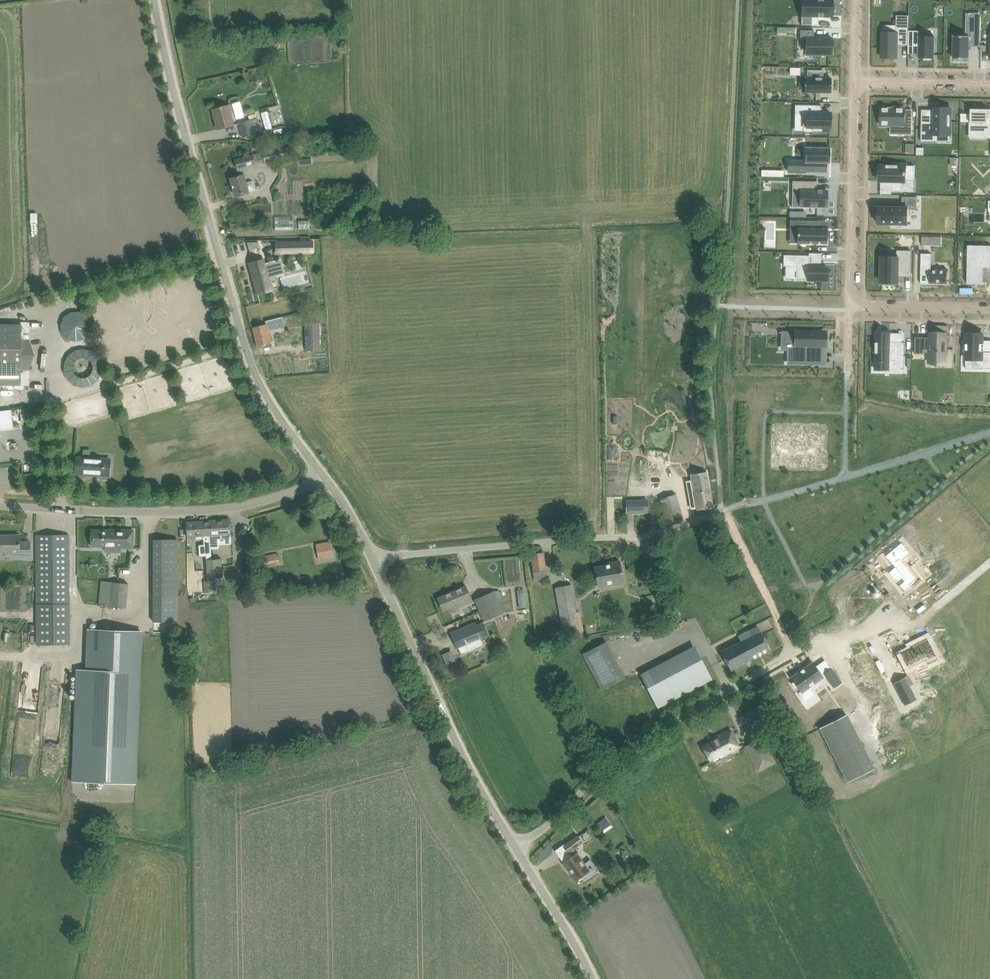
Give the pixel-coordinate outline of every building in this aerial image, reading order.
[(801,25),(812,25),(812,16),(818,16),(818,17),(822,17),(822,16),(832,16),(833,0),(807,0),(807,16),(801,16),(801,25)] [(882,33),(882,57),(894,57),(894,56),(896,56),(897,49),(897,45),(908,45),(909,30),(909,15),(897,15),(896,33),(882,33)] [(954,35),(953,58),(955,58),(955,60),(963,60),(963,58),(969,59),(969,42),(980,42),(981,17),(973,16),(972,23),(968,23),(967,32),(969,32),(969,36),(954,35)] [(213,30),(214,40),(237,39),(237,29),(213,30)] [(800,30),(800,38),(806,38),(806,54),(832,55),(832,38),(814,37),(814,30),(800,30)] [(908,45),(908,47),(919,47),(919,58),(924,58),(924,59),(931,60),(931,58),(934,58),(935,36),(920,36),(920,31),(909,30),(908,45)] [(805,77),(804,92),(816,92),(816,94),(816,92),(831,93),(831,78),(823,77),(824,70),(807,70),(807,77),(805,77)] [(230,104),(222,107),(212,109),(217,129),(233,125),(231,115),(230,113),(232,112),(230,104)] [(795,104),(795,105),(796,105),(795,114),(803,114),(803,127),(813,127),(813,131),(821,131),(821,127),(830,128),(830,113),(822,112),(818,112),(818,105),(795,104)] [(879,117),(879,123),(881,123),(881,126),(892,126),(905,126),(904,134),(912,134),(912,119),(905,119),(906,110),(906,107),(896,107),(896,108),(881,108),(881,117),(879,117)] [(921,121),(921,141),(922,141),(922,140),(937,141),(937,134),(950,134),(951,108),(940,108),(940,112),(937,112),(935,111),(935,119),(932,119),(932,121),(921,121)] [(971,123),(971,128),(984,128),(984,136),(987,136),(989,136),(989,109),(971,109),(971,123)] [(262,131),(258,118),(241,123),(244,137),(262,131)] [(787,171),(816,172),(816,163),(827,163),(829,163),(830,148),(805,147),(805,160),(797,160),(797,171),(787,171)] [(264,162),(262,152),(234,160),(239,176),(230,178),(235,195),(244,193),(250,191),(249,190),(255,189),(256,187),(254,181),(252,180),(247,182),(245,176),(246,175),(244,168),(264,162)] [(959,158),(951,157),(951,165),(959,166),(959,158)] [(879,165),(879,176),(880,176),(880,181),(881,181),(892,181),(892,191),(914,191),(914,180),(906,180),(906,175),(907,175),(907,172),(906,172),(906,165),(904,165),(904,163),(893,163),(893,165),(879,165)] [(793,181),(792,190),(801,191),(800,206),(809,206),(809,207),(817,208),(817,206),(826,206),(827,190),(816,190),(817,181),(793,181)] [(878,206),(878,224),(908,224),(908,208),(917,208),(917,197),(903,197),(903,207),(878,206)] [(792,220),(792,223),(792,227),(798,227),(798,242),(807,242),(808,242),(823,242),(826,242),(826,235),(826,233),(826,232),(826,228),(824,227),(817,227),(817,221),(792,220)] [(922,245),(931,245),(931,236),(922,236),(922,245)] [(300,242),(276,242),(276,253),(313,252),(312,241),(307,241),(307,239),(300,239),(300,242)] [(968,283),(980,283),(980,282),(989,282),(989,246),(968,246),(968,283)] [(882,257),(882,282),(898,283),(898,273),(909,273),(909,275),(910,275),(911,250),(897,250),(897,257),(882,257)] [(921,253),(921,276),(924,276),(924,283),(936,283),(936,284),(937,284),(937,283),(947,283),(948,269),(931,269),(931,253),(921,253)] [(784,255),(783,260),(784,260),(784,266),(786,266),(797,266),(797,279),(807,279),(809,279),(817,279),(817,281),(825,281),(825,280),(827,280),(827,275),(827,267),(821,267),(819,267),(819,265),(819,264),(809,263),(809,255),(784,255)] [(253,268),(250,268),(253,277),(257,293),(267,290),(271,289),(268,277),(276,275),(276,276),(277,275),(273,261),(264,263),(264,260),(252,263),(253,268)] [(267,327),(253,330),(257,347),(272,343),(268,330),(272,328),(272,326),(284,323),(283,319),(271,322),(266,323),(267,327)] [(10,386),(10,387),(26,387),(26,379),(21,379),(21,374),(29,374),(29,370),(34,355),(29,339),(29,322),(21,322),(21,324),(0,324),(0,386),(10,386)] [(306,324),(307,350),(319,349),(318,323),(306,324)] [(779,332),(785,333),(785,345),(787,345),(787,346),(793,346),(793,345),(795,345),(795,359),(804,359),(804,363),(820,363),(821,349),(820,349),(820,347),(826,347),(826,346),(824,346),(825,341),(826,341),(826,336),(825,336),(825,333),(814,333),(814,331),(795,330),(795,332),(779,332)] [(874,342),(874,353),(876,353),(876,355),(876,361),(889,362),(889,368),(904,368),(905,342),(903,342),(890,342),(890,333),(890,332),(876,332),(876,342),(874,342)] [(915,337),(915,354),(924,354),(924,353),(929,353),(929,359),(930,359),(937,360),(937,359),(946,360),(946,351),(946,333),(937,333),(937,335),(930,335),(930,337),(915,337)] [(964,351),(965,351),(965,350),(966,350),(966,359),(974,359),(973,367),(980,368),(981,368),(989,368),(989,352),(983,352),(983,343),(983,340),(983,334),(966,334),(966,343),(965,343),(965,342),(964,342),(964,351)] [(77,457),(76,474),(103,476),(103,468),(104,468),(104,466),(103,466),(104,459),(77,457)] [(690,471),(689,460),(656,462),(657,473),(690,471)] [(689,502),(695,501),(697,509),(713,507),(706,471),(697,473),(691,474),(692,482),(686,483),(689,502)] [(683,518),(680,508),(676,494),(660,499),(667,522),(683,518)] [(647,500),(626,501),(627,513),(648,512),(647,500)] [(211,535),(209,535),(210,549),(218,549),(218,544),(232,543),(230,519),(228,520),(210,521),(211,535)] [(210,521),(186,523),(187,533),(187,537),(195,536),(196,539),(202,539),(202,536),(209,535),(211,535),(210,521)] [(133,548),(133,530),(108,529),(108,530),(92,530),(91,546),(105,547),(105,552),(117,552),(117,548),(133,548)] [(12,554),(12,557),(30,556),(30,552),(30,542),(19,542),(19,535),(0,535),(0,554),(12,554)] [(36,535),(36,605),(37,645),(70,645),(69,552),(69,535),(36,535)] [(153,577),(153,598),(177,598),(178,540),(154,540),(153,573),(153,577)] [(316,544),(318,555),(331,553),(329,541),(316,544)] [(902,561),(911,554),(905,546),(906,545),(905,544),(904,545),(901,542),(885,555),(891,563),(892,561),(896,565),(894,567),(891,569),(888,572),(892,576),(891,576),(894,579),(896,581),(895,583),(899,587),(900,586),(904,591),(910,586),(915,582),(918,580),(907,567),(902,561)] [(531,553),(535,580),(547,579),(543,552),(531,553)] [(265,555),(266,563),(279,561),(278,553),(265,555)] [(221,558),(213,559),(215,578),(223,577),(221,558)] [(213,559),(206,560),(207,579),(215,578),(213,559)] [(611,565),(605,566),(594,567),(598,587),(599,587),(598,585),(614,582),(614,584),(623,583),(620,561),(611,563),(611,565)] [(100,605),(109,607),(111,583),(102,582),(100,605)] [(580,634),(576,611),(571,584),(556,587),(565,637),(580,634)] [(466,604),(472,601),(466,586),(437,598),(443,610),(458,604),(465,601),(466,604)] [(475,599),(484,621),(503,613),(494,591),(475,599)] [(452,636),(454,642),(457,648),(458,647),(461,655),(462,654),(459,647),(466,644),(468,650),(482,644),(483,646),(483,645),(480,638),(487,635),(483,623),(477,625),(476,623),(467,626),(468,629),(452,636)] [(730,670),(770,649),(758,626),(749,631),(752,636),(721,652),(730,670)] [(77,669),(73,781),(135,783),(141,631),(88,629),(87,670),(77,669)] [(909,669),(936,654),(927,637),(912,645),(913,648),(901,654),(909,669)] [(451,652),(442,656),(447,668),(456,664),(451,652)] [(791,677),(794,682),(792,683),(796,689),(798,688),(802,692),(810,686),(811,688),(819,683),(818,681),(823,677),(813,662),(791,677)] [(824,674),(834,687),(841,682),(831,669),(824,674)] [(910,686),(905,677),(893,683),(905,705),(909,703),(916,699),(909,686),(910,686)] [(846,714),(835,720),(819,728),(847,782),(874,768),(846,714)] [(730,729),(718,736),(718,738),(703,746),(710,760),(726,752),(727,754),(731,751),(731,752),(739,747),(736,741),(732,743),(730,738),(733,736),(730,729)] [(774,762),(761,738),(746,746),(758,771),(774,762)] [(606,817),(598,823),(602,830),(610,824),(606,817)] [(564,862),(563,863),(576,880),(582,876),(585,879),(598,870),(590,859),(584,863),(577,853),(573,849),(582,842),(577,836),(564,846),(568,852),(569,852),(572,857),(564,862)]
